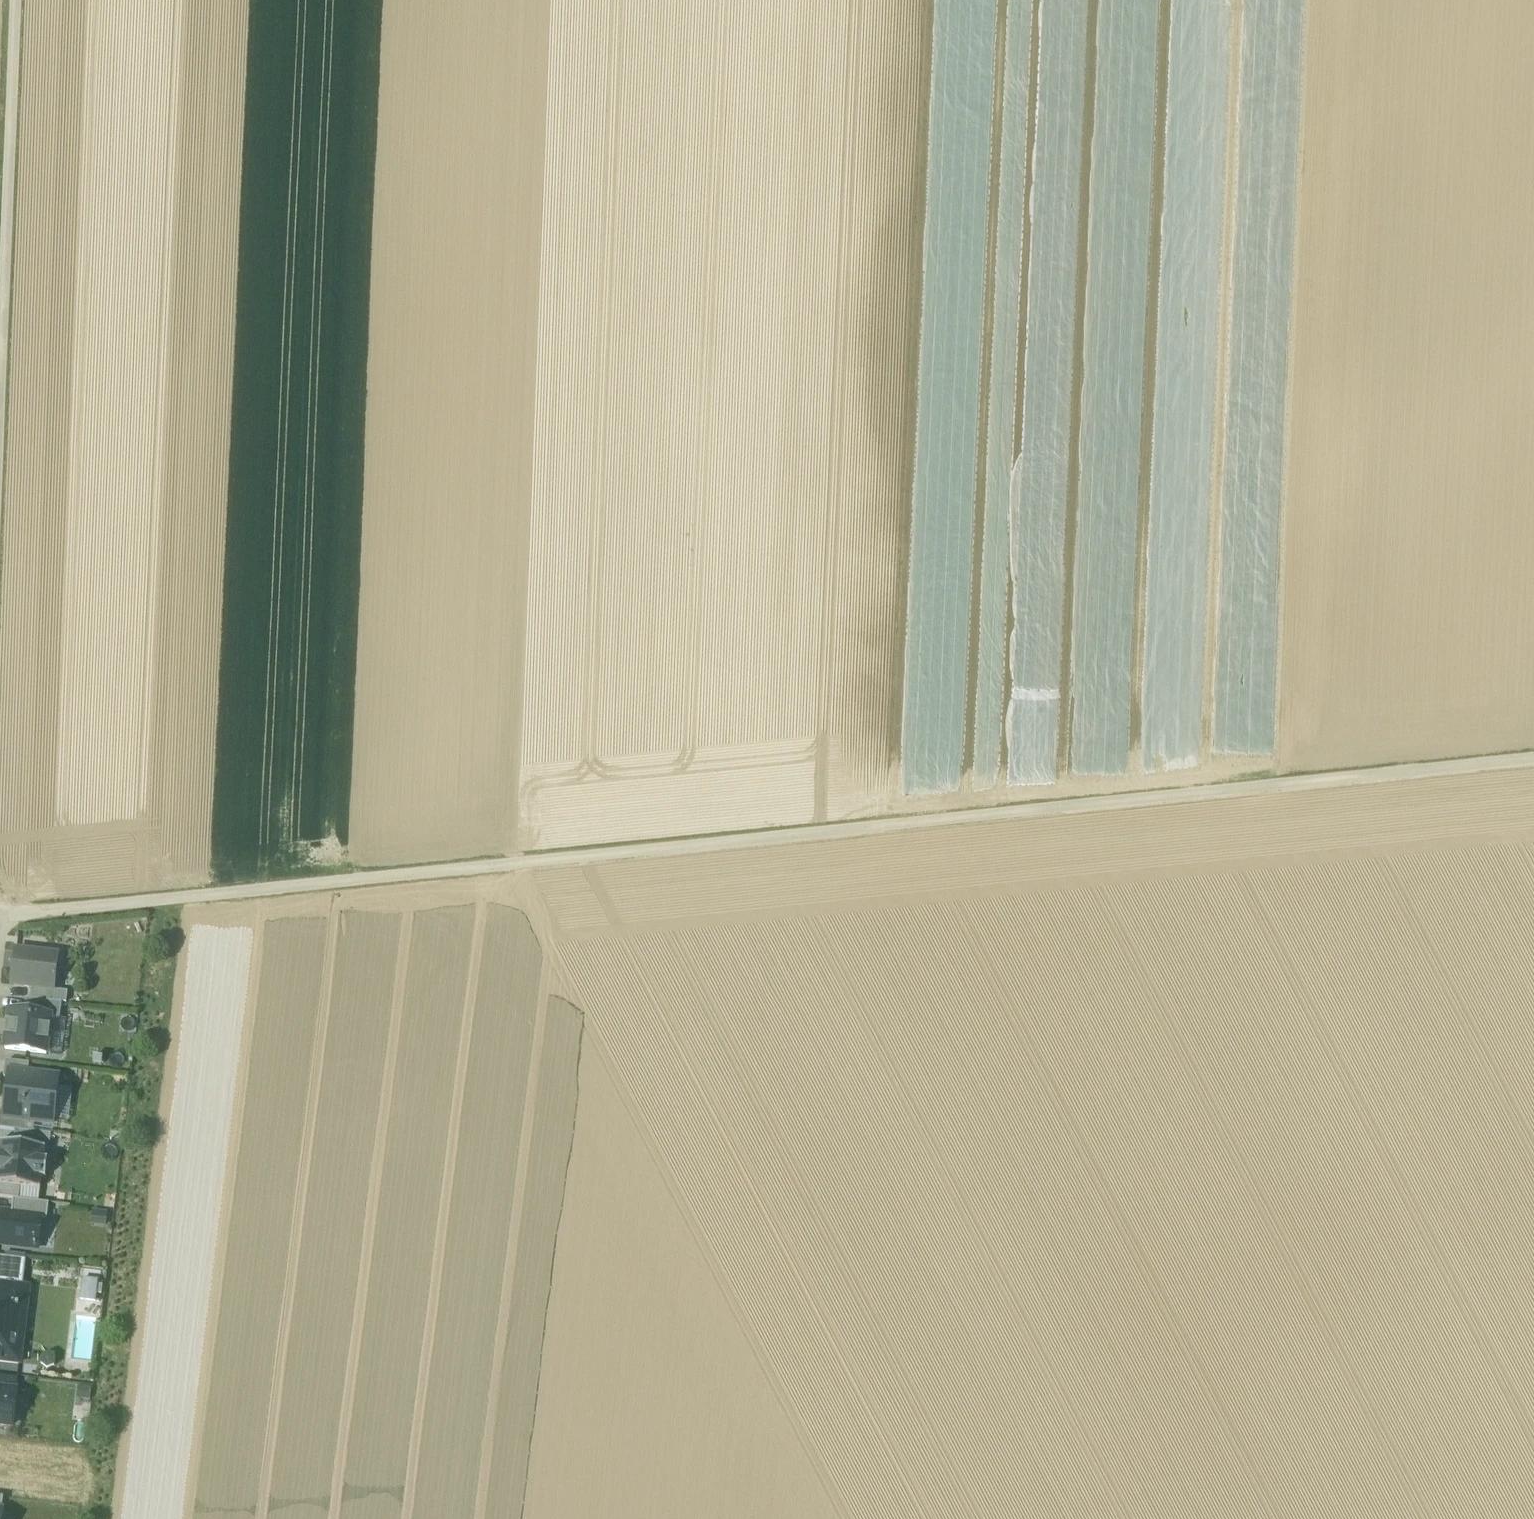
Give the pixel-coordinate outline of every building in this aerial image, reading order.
[(58,958),(18,953),(14,986),(32,988),(54,991),(58,958)] [(54,991),(32,988),(30,1000),(62,1004),(64,992),(54,991)] [(27,1000),(25,1014),(51,1017),(51,1019),(60,1020),(62,1004),(30,1000),(27,1000)] [(25,1014),(11,1013),(6,1050),(47,1055),(51,1019),(51,1017),(25,1014)] [(12,1075),(29,1077),(31,1065),(7,1062),(5,1080),(11,1081),(12,1075)] [(29,1077),(12,1075),(11,1081),(7,1113),(7,1118),(35,1121),(53,1123),(58,1080),(29,1077)] [(1,1112),(0,1123),(0,1129),(16,1131),(34,1133),(35,1121),(7,1118),(7,1113),(1,1112)] [(15,1146),(46,1150),(49,1150),(51,1135),(34,1133),(16,1131),(15,1146)] [(41,1191),(46,1150),(15,1146),(0,1144),(0,1186),(21,1189),(41,1191)] [(0,1186),(0,1199),(15,1201),(19,1201),(21,1189),(0,1186)] [(19,1201),(15,1201),(13,1214),(42,1218),(48,1219),(49,1205),(19,1201)] [(0,1213),(0,1246),(38,1250),(42,1218),(13,1214),(0,1213)] [(23,1289),(27,1261),(0,1258),(0,1287),(23,1289)] [(82,1297),(102,1300),(105,1279),(85,1276),(82,1297)] [(21,1365),(30,1290),(23,1289),(0,1287),(0,1362),(21,1365)] [(2,1379),(1,1390),(17,1392),(18,1381),(2,1379)] [(0,1390),(0,1424),(13,1426),(17,1392),(1,1390),(0,1390)]
